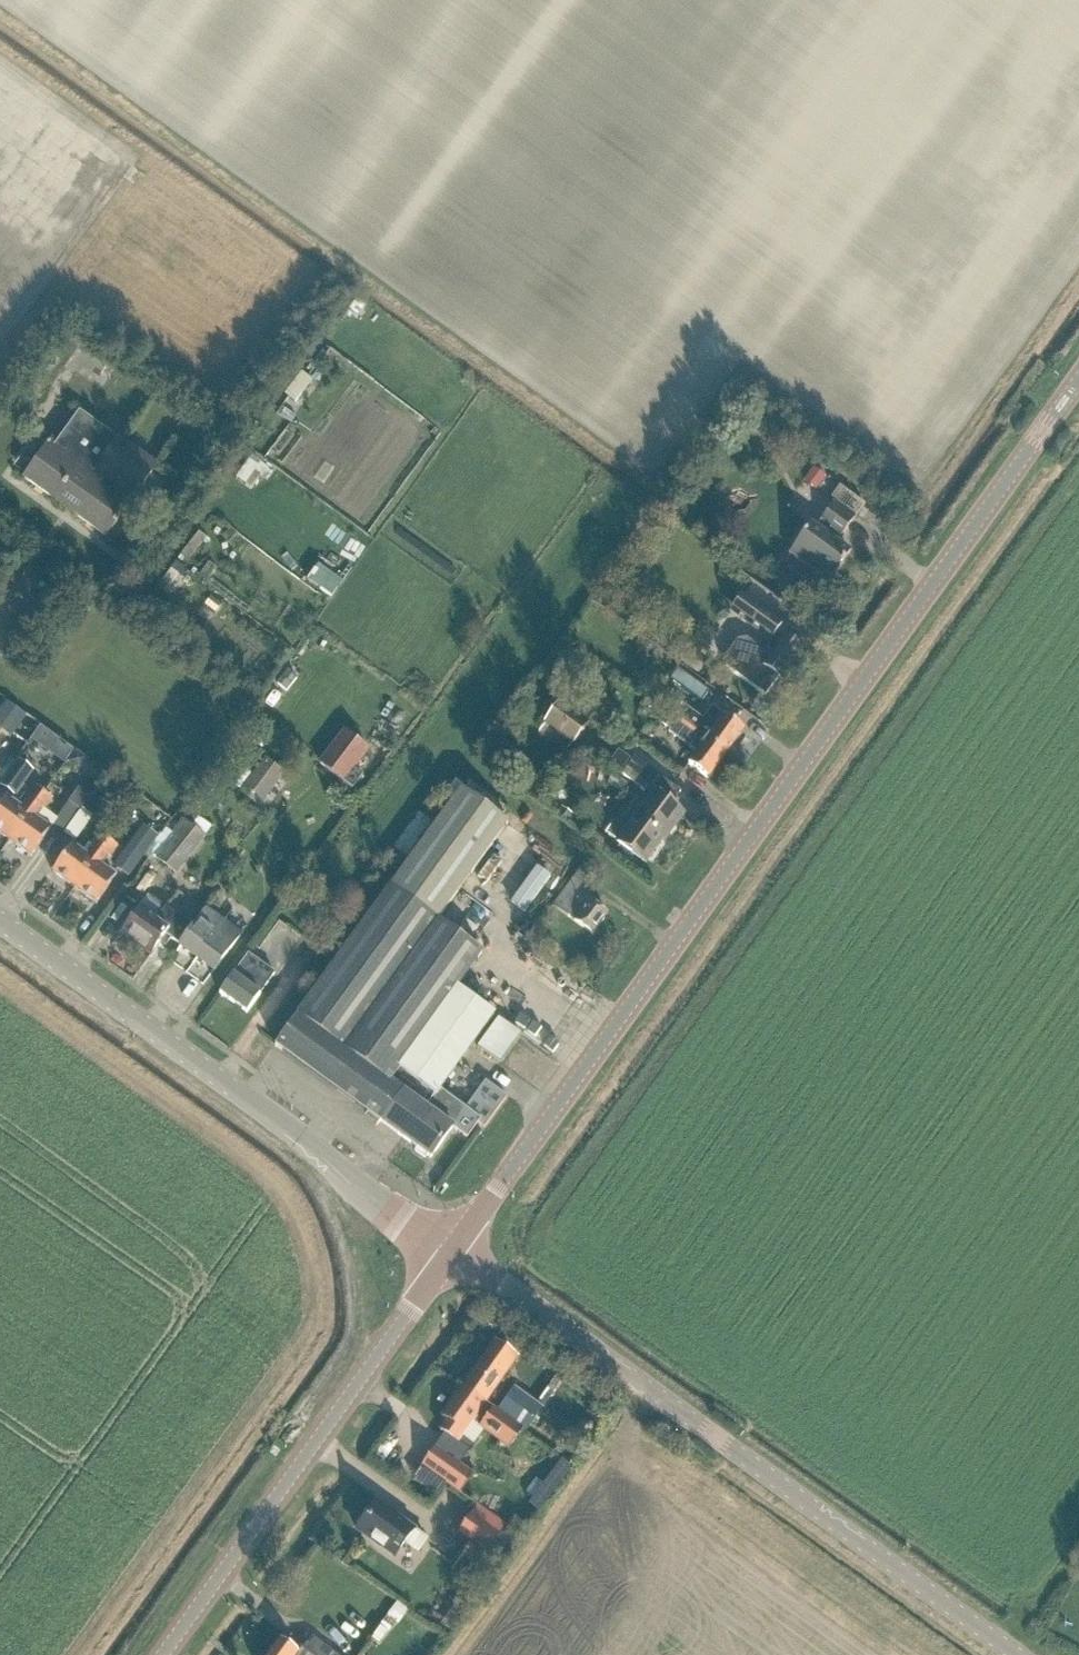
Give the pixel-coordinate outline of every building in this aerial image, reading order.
[(301,373),(284,395),(294,404),(312,381),(301,373)] [(48,446),(24,479),(106,538),(156,467),(118,440),(117,441),(79,414),(58,444),(46,436),(42,442),(48,446)] [(252,457),(236,480),(251,490),(260,478),(262,479),(269,469),(252,457)] [(814,469),(804,483),(816,492),(827,478),(814,469)] [(811,525),(789,555),(829,584),(851,555),(837,545),(856,519),(834,503),(816,528),(811,525)] [(318,566),(308,581),(322,591),(333,577),(318,566)] [(739,641),(725,659),(727,668),(766,697),(779,680),(781,682),(803,652),(797,647),(802,639),(743,596),(732,613),(773,643),(768,650),(763,651),(748,640),(739,641)] [(690,650),(682,661),(698,673),(706,662),(690,650)] [(678,672),(671,681),(701,702),(707,693),(678,672)] [(596,687),(587,700),(600,709),(609,696),(596,687)] [(0,712),(0,727),(12,735),(25,716),(7,703),(0,712)] [(557,704),(545,722),(576,743),(588,726),(557,704)] [(707,741),(695,733),(694,734),(667,714),(660,724),(670,732),(669,734),(697,754),(688,767),(707,780),(724,756),(705,742),(707,741)] [(723,718),(707,741),(705,742),(724,756),(742,732),(723,718)] [(624,747),(630,739),(618,729),(611,737),(624,747)] [(344,731),(318,764),(351,790),(362,776),(354,770),(369,751),(344,731)] [(265,759),(242,788),(263,804),(285,776),(265,759)] [(651,800),(617,845),(643,865),(660,843),(661,844),(684,814),(672,805),(680,794),(634,759),(621,777),(651,800)] [(18,761),(0,786),(0,787),(15,798),(34,772),(18,761)] [(501,765),(496,772),(508,781),(514,774),(501,765)] [(9,843),(43,796),(34,789),(26,801),(30,804),(24,813),(7,800),(0,809),(0,837),(9,843)] [(444,813),(275,1046),(379,1123),(399,1096),(423,1113),(440,1091),(495,1017),(457,990),(482,954),(437,921),(507,825),(460,791),(444,813)] [(53,827),(64,835),(88,801),(76,792),(64,810),(60,816),(57,820),(45,812),(52,803),(43,796),(9,843),(31,859),(50,832),(49,832),(53,827)] [(561,808),(556,816),(575,830),(580,822),(561,808)] [(82,809),(64,835),(75,843),(93,817),(82,809)] [(187,824),(157,862),(176,877),(206,838),(187,824)] [(107,826),(98,837),(107,844),(115,832),(107,826)] [(142,837),(119,868),(130,876),(160,835),(148,826),(140,836),(142,837)] [(72,848),(52,875),(74,891),(108,845),(107,844),(98,837),(90,848),(88,847),(81,855),(72,848)] [(118,852),(108,845),(74,891),(96,907),(116,880),(99,867),(105,859),(110,863),(118,852)] [(584,865),(552,906),(567,917),(567,916),(593,936),(608,915),(586,899),(591,893),(585,888),(596,874),(584,865)] [(291,871),(281,884),(289,890),(299,877),(291,871)] [(139,911),(121,937),(148,956),(158,942),(165,947),(169,941),(214,973),(239,937),(206,913),(195,929),(166,908),(150,896),(139,911)] [(248,955),(219,995),(247,1015),(261,997),(260,996),(275,975),(248,955)] [(498,1019),(477,1049),(498,1065),(520,1035),(498,1019)] [(399,1096),(379,1123),(429,1160),(466,1110),(440,1091),(423,1113),(399,1096)] [(462,1386),(487,1404),(517,1361),(498,1347),(488,1360),(484,1357),(462,1386)] [(447,1421),(440,1431),(444,1433),(468,1450),(470,1452),(484,1432),(509,1449),(522,1431),(492,1409),(492,1408),(487,1404),(462,1386),(441,1416),(447,1421)] [(498,1411),(527,1432),(543,1409),(514,1388),(498,1411)] [(457,1465),(468,1450),(444,1433),(413,1477),(437,1494),(445,1483),(459,1493),(472,1475),(457,1465)] [(457,1534),(486,1554),(507,1525),(477,1504),(457,1534)] [(427,1540),(377,1505),(358,1532),(394,1558),(404,1544),(418,1553),(427,1540)] [(311,1637),(299,1653),(279,1638),(267,1654),(336,1654),(311,1637)]
